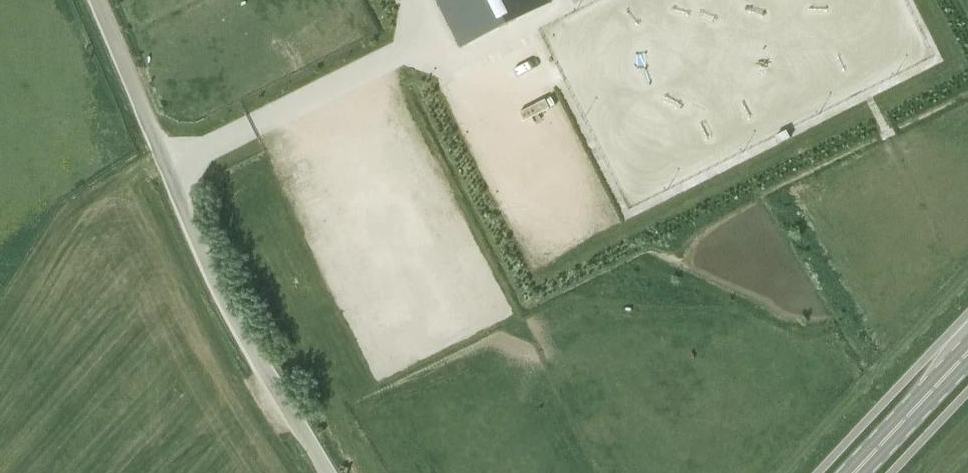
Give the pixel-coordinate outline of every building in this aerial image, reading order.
[(460,44),(547,0),(438,0),(460,44)]
